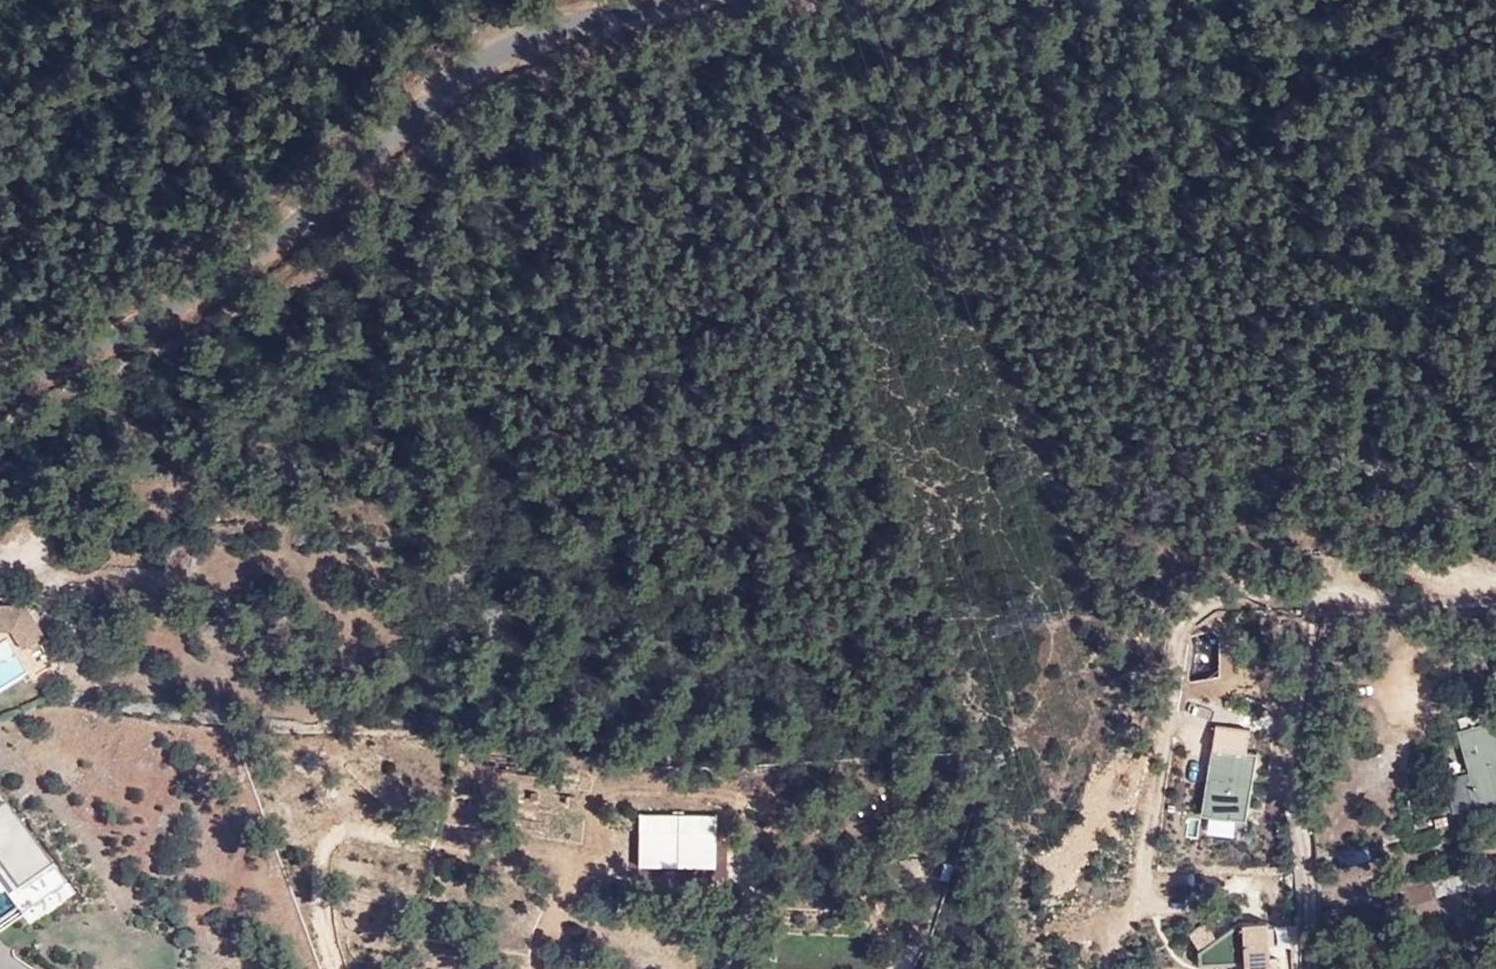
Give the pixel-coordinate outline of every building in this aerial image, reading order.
[(6,595),(17,612),(25,609),(28,616),(35,611),(32,606),(38,599),(29,582),(24,575),(12,572),(0,570),(0,595),(6,595)] [(1459,731),(1471,771),(1445,778),(1456,815),(1495,803),(1495,720),(1459,731)] [(1204,814),(1248,816),(1252,749),(1207,747),(1204,814)] [(25,917),(29,922),(69,899),(11,797),(0,803),(0,931),(25,917)] [(638,812),(638,867),(717,866),(716,811),(638,812)] [(1461,871),(1402,885),(1409,912),(1434,906),(1432,896),(1465,888),(1461,871)] [(1200,951),(1201,966),(1244,964),(1245,968),(1288,968),(1287,957),(1274,958),(1272,922),(1245,923),(1200,951)]
